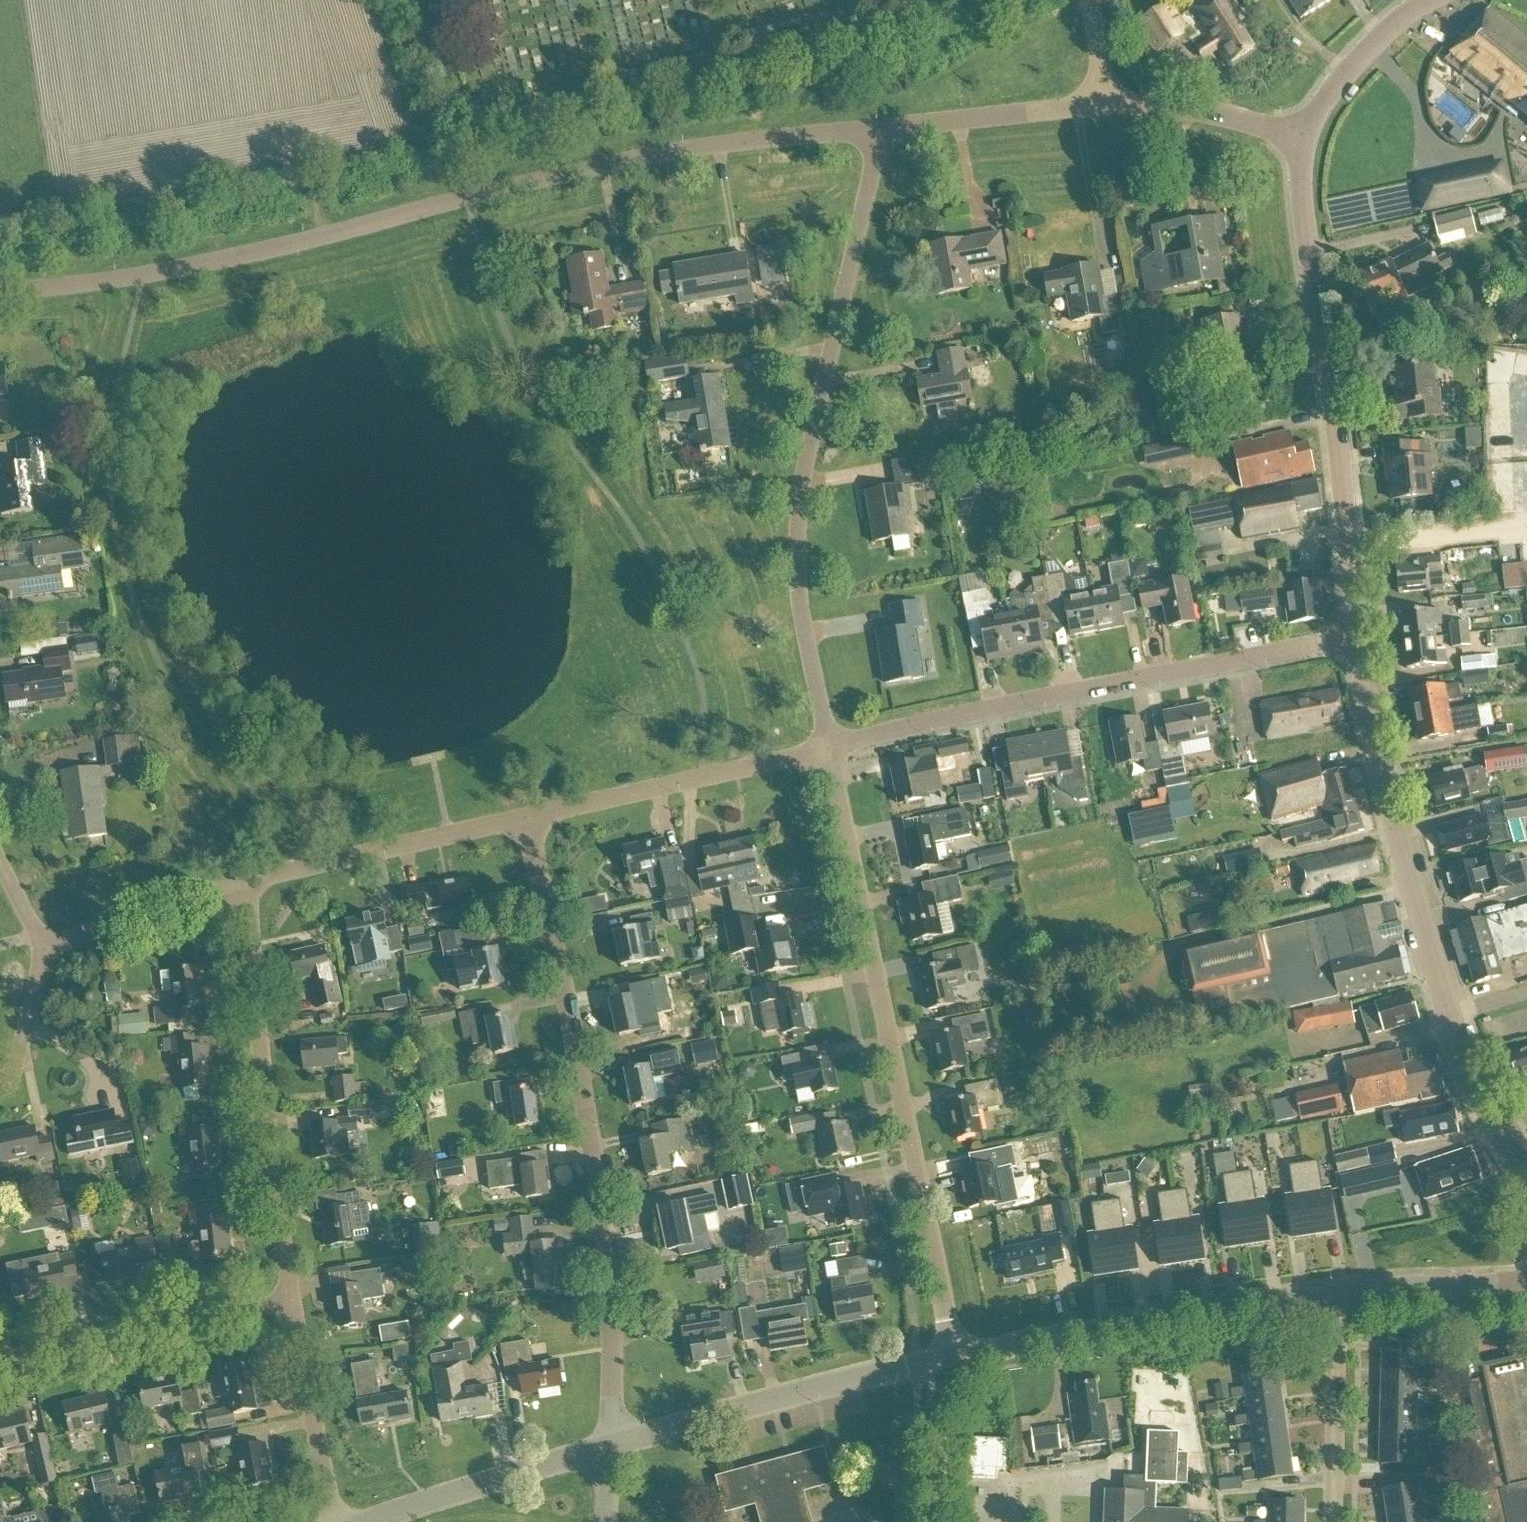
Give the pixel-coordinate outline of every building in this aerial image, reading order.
[(1255,49),(1235,17),(1241,14),(1232,0),(1204,0),(1194,6),(1210,31),(1207,33),(1212,41),(1198,49),(1204,58),(1219,49),(1228,65),(1255,49)] [(1316,9),(1311,0),(1291,0),(1302,18),(1316,9)] [(1332,0),(1311,0),(1316,9),(1332,0)] [(1154,54),(1186,34),(1168,5),(1136,25),(1154,54)] [(1490,7),(1449,56),(1506,104),(1508,101),(1518,110),(1519,109),(1526,116),(1526,37),(1490,7)] [(1500,166),(1452,176),(1457,199),(1505,189),(1500,166)] [(1521,213),(1526,210),(1526,202),(1526,199),(1516,204),(1521,213)] [(1474,228),(1471,217),(1469,209),(1433,220),(1438,238),(1474,228)] [(1501,210),(1478,215),(1481,227),(1503,221),(1501,210)] [(1124,215),(1124,229),(1140,227),(1140,212),(1124,215)] [(1515,217),(1505,220),(1507,228),(1518,225),(1519,222),(1518,219),(1515,218),(1515,217)] [(1157,258),(1144,266),(1149,292),(1221,279),(1211,221),(1201,223),(1187,225),(1192,253),(1164,258),(1161,258),(1162,262),(1161,262),(1157,258)] [(968,271),(990,267),(990,268),(1007,265),(1002,233),(930,246),(939,296),(971,290),(968,271)] [(780,246),(756,250),(761,278),(785,274),(780,246)] [(1393,264),(1403,290),(1441,272),(1452,266),(1447,254),(1435,260),(1427,246),(1393,264)] [(663,297),(679,294),(681,305),(735,295),(737,304),(752,301),(744,254),(674,266),(675,273),(660,275),(663,297)] [(573,317),(589,314),(592,333),(614,329),(610,308),(621,306),(622,313),(634,311),(634,312),(648,309),(644,284),(607,291),(601,255),(568,261),(574,296),(570,297),(573,317)] [(1403,290),(1393,264),(1391,262),(1356,277),(1370,309),(1397,297),(1409,326),(1416,323),(1426,346),(1448,337),(1444,328),(1436,331),(1426,306),(1435,302),(1428,286),(1405,296),(1403,290)] [(1063,271),(1043,275),(1048,300),(1067,297),(1071,322),(1099,318),(1102,335),(1109,334),(1119,332),(1121,332),(1116,297),(1103,300),(1097,265),(1063,271)] [(1452,310),(1461,332),(1471,328),(1463,306),(1452,310)] [(1246,342),(1236,344),(1235,335),(1241,334),(1237,314),(1200,321),(1211,379),(1231,375),(1233,385),(1253,381),(1246,342)] [(922,408),(972,400),(967,373),(966,373),(963,351),(938,355),(941,376),(918,380),(922,408)] [(648,385),(690,379),(686,357),(645,364),(648,385)] [(1409,420),(1442,417),(1439,389),(1436,390),(1433,364),(1394,368),(1397,393),(1393,394),(1395,408),(1408,406),(1409,420)] [(694,423),(696,437),(689,438),(692,456),(729,450),(717,376),(686,381),(690,405),(663,409),(665,421),(694,423)] [(1232,444),(1242,488),(1314,472),(1307,444),(1292,447),(1289,431),(1263,437),(1264,440),(1252,442),(1252,440),(1232,444)] [(1193,459),(1189,439),(1154,446),(1158,466),(1193,459)] [(46,481),(41,441),(17,444),(19,466),(0,469),(0,511),(1,516),(33,512),(29,483),(46,481)] [(1428,443),(1416,444),(1383,448),(1386,475),(1390,475),(1392,501),(1431,497),(1429,471),(1432,471),(1431,457),(1429,457),(1428,443)] [(938,452),(914,456),(915,458),(919,482),(920,482),(942,478),(938,452)] [(897,488),(867,493),(875,541),(908,536),(904,511),(911,510),(907,488),(921,485),(920,482),(919,482),(915,458),(893,462),(897,488)] [(974,499),(971,478),(956,481),(959,501),(974,499)] [(1314,481),(1235,496),(1188,504),(1199,561),(1206,560),(1207,567),(1221,565),(1220,558),(1223,558),(1218,530),(1240,527),(1243,540),(1297,530),(1294,515),(1319,510),(1314,481)] [(1168,504),(1193,500),(1191,491),(1166,495),(1168,504)] [(1086,520),(1088,529),(1099,527),(1097,518),(1086,520)] [(61,572),(86,568),(81,535),(32,542),(35,567),(0,572),(0,596),(8,595),(9,599),(13,599),(13,598),(63,591),(61,572)] [(1270,561),(1286,558),(1284,546),(1268,549),(1270,561)] [(1133,596),(1127,562),(1125,553),(1110,555),(1112,565),(1107,566),(1112,589),(1090,593),(1097,632),(1123,627),(1118,599),(1133,596)] [(1443,590),(1441,574),(1440,559),(1417,561),(1418,564),(1396,566),(1399,594),(1443,590)] [(1042,564),(1044,578),(1052,621),(1067,618),(1070,637),(1097,632),(1090,593),(1087,578),(1072,581),(1055,561),(1042,564)] [(1505,592),(1526,589),(1526,585),(1525,565),(1502,568),(1505,592)] [(1023,596),(1023,597),(1015,591),(1010,597),(1010,600),(1006,601),(1009,616),(1008,616),(1016,656),(1045,651),(1040,623),(1052,621),(1044,578),(1032,580),(1033,587),(1030,588),(1025,593),(1025,596),(1023,596)] [(1167,628),(1194,623),(1186,580),(1159,585),(1159,582),(1137,586),(1142,610),(1163,607),(1167,628)] [(1273,604),(1286,602),(1289,625),(1324,619),(1319,583),(1240,594),(1243,615),(1274,611),(1273,604)] [(1463,595),(1475,594),(1474,585),(1462,586),(1463,595)] [(963,597),(965,607),(966,611),(970,637),(982,635),(987,661),(1016,656),(1008,616),(990,619),(990,617),(992,612),(988,610),(985,591),(970,594),(971,595),(963,597)] [(1492,595),(1484,596),(1486,608),(1493,607),(1492,595)] [(1486,609),(1486,608),(1484,596),(1461,598),(1462,611),(1486,609)] [(924,628),(920,602),(890,607),(894,631),(878,633),(886,684),(923,678),(915,629),(924,628)] [(1400,614),(1404,641),(1434,638),(1433,626),(1441,625),(1439,610),(1400,614)] [(66,622),(50,625),(52,640),(69,637),(66,622)] [(1450,636),(1468,635),(1467,622),(1449,624),(1450,636)] [(1468,635),(1450,636),(1452,648),(1469,647),(1468,635)] [(96,636),(76,639),(78,654),(99,651),(96,636)] [(1434,638),(1404,641),(1407,670),(1446,666),(1444,651),(1436,652),(1434,638)] [(61,672),(70,671),(67,648),(43,651),(45,671),(4,676),(7,703),(27,700),(28,703),(65,698),(61,672)] [(1461,659),(1463,673),(1483,670),(1497,668),(1496,655),(1461,659)] [(1483,670),(1463,673),(1464,687),(1488,685),(1488,684),(1491,683),(1490,672),(1487,672),(1487,670),(1483,671),(1483,670)] [(1410,693),(1415,718),(1478,708),(1478,706),(1448,711),(1447,703),(1461,700),(1459,685),(1443,688),(1443,687),(1410,693)] [(1300,697),(1296,698),(1260,704),(1266,741),(1308,733),(1307,727),(1343,721),(1337,692),(1300,699),(1300,697)] [(1157,743),(1162,770),(1165,781),(1170,811),(1192,807),(1186,777),(1187,777),(1181,743),(1213,737),(1207,706),(1164,715),(1169,740),(1157,742),(1157,743)] [(1478,708),(1415,718),(1419,741),(1452,735),(1467,732),(1467,730),(1481,727),(1478,708)] [(1145,773),(1162,770),(1157,743),(1144,746),(1139,719),(1110,725),(1117,766),(1143,761),(1145,773)] [(1489,743),(1508,740),(1506,727),(1487,730),(1489,743)] [(1061,775),(1062,781),(1058,787),(1064,792),(1073,799),(1080,789),(1086,788),(1080,758),(1070,760),(1065,733),(1036,739),(1043,779),(1061,775)] [(107,767),(143,763),(139,737),(104,741),(107,767)] [(1025,782),(1043,779),(1036,739),(1006,745),(1011,771),(1001,773),(1007,803),(1028,799),(1025,782)] [(898,805),(924,800),(923,794),(941,789),(937,773),(954,769),(952,757),(968,754),(965,740),(936,747),(939,759),(934,760),(920,763),(920,762),(890,768),(898,805)] [(1484,753),(1487,774),(1526,768),(1526,763),(1525,747),(1484,753)] [(1322,807),(1325,819),(1356,811),(1345,770),(1320,777),(1315,761),(1258,776),(1271,822),(1322,807)] [(97,768),(61,773),(67,816),(62,816),(66,842),(106,837),(97,768)] [(1437,807),(1468,799),(1470,806),(1481,803),(1479,793),(1488,791),(1482,768),(1462,773),(1461,769),(1445,773),(1446,777),(1430,781),(1437,807)] [(957,789),(960,805),(995,798),(989,770),(979,772),(981,784),(957,789)] [(1440,831),(1446,849),(1460,845),(1461,849),(1488,841),(1489,846),(1513,840),(1514,847),(1526,843),(1526,840),(1522,820),(1526,819),(1526,803),(1505,806),(1503,807),(1504,817),(1486,821),(1484,816),(1460,822),(1461,825),(1440,831)] [(965,810),(946,814),(922,819),(924,830),(906,834),(914,871),(939,866),(939,863),(948,861),(944,841),(971,835),(965,810)] [(1356,811),(1325,819),(1326,822),(1279,834),(1281,842),(1293,840),(1295,849),(1330,840),(1331,842),(1363,833),(1356,811)] [(1130,821),(1135,847),(1178,838),(1172,813),(1130,821)] [(731,901),(734,912),(754,908),(752,897),(750,897),(749,891),(748,883),(759,881),(756,868),(760,867),(754,840),(730,845),(736,873),(741,899),(731,901)] [(633,877),(648,874),(651,888),(659,887),(662,902),(689,896),(679,853),(667,856),(664,843),(648,847),(647,843),(626,848),(633,877)] [(699,875),(703,893),(728,887),(731,901),(741,899),(736,873),(730,845),(704,850),(709,873),(699,875)] [(977,853),(980,869),(1012,862),(1009,846),(977,853)] [(1342,883),(1379,875),(1373,848),(1340,855),(1339,853),(1295,863),(1303,898),(1343,889),(1342,883)] [(1260,850),(1225,858),(1229,874),(1264,867),(1260,850)] [(1460,903),(1505,890),(1508,901),(1526,896),(1526,861),(1520,863),(1518,855),(1506,858),(1505,855),(1497,857),(1477,862),(1477,861),(1450,869),(1452,874),(1449,875),(1451,885),(1454,884),(1455,887),(1460,903)] [(1277,877),(1290,874),(1287,864),(1275,867),(1277,877)] [(1011,872),(988,877),(991,890),(1014,885),(1011,872)] [(937,908),(964,902),(959,878),(922,885),(925,900),(906,904),(913,942),(942,936),(937,908)] [(443,882),(422,887),(405,890),(411,915),(442,908),(443,911),(473,904),(468,881),(444,886),(443,882)] [(764,888),(749,891),(750,897),(752,897),(765,895),(764,888)] [(688,897),(665,902),(670,922),(693,918),(688,897)] [(589,900),(574,903),(576,917),(592,914),(589,900)] [(1373,986),(1404,978),(1397,948),(1398,947),(1388,904),(1343,914),(1342,916),(1181,951),(1200,1029),(1235,1021),(1235,1023),(1339,998),(1340,1000),(1374,991),(1373,986)] [(1526,953),(1526,907),(1457,928),(1474,985),(1502,976),(1497,958),(1503,956),(1504,960),(1526,953)] [(734,912),(734,913),(723,915),(732,955),(755,950),(760,974),(797,967),(794,953),(792,951),(788,929),(760,935),(754,908),(734,912)] [(620,966),(659,958),(651,914),(630,918),(632,929),(613,933),(620,966)] [(351,948),(353,947),(357,969),(392,962),(390,953),(401,951),(397,928),(385,930),(382,915),(345,922),(351,948)] [(1204,915),(1188,918),(1191,933),(1207,930),(1204,915)] [(423,925),(408,928),(410,938),(425,935),(423,925)] [(441,950),(457,947),(455,933),(439,936),(441,950)] [(474,944),(453,948),(442,951),(446,973),(457,971),(461,992),(482,988),(482,990),(502,986),(496,952),(476,956),(474,944)] [(335,969),(328,971),(323,948),(289,955),(295,982),(311,978),(313,987),(311,988),(317,1010),(343,1004),(335,969)] [(958,951),(934,956),(937,968),(920,972),(927,1010),(955,1005),(952,990),(965,987),(963,979),(967,978),(965,973),(979,970),(974,948),(966,949),(958,951)] [(175,1008),(168,1009),(154,1010),(156,1025),(169,1024),(191,1022),(190,1010),(203,1009),(199,969),(171,972),(175,1008)] [(705,969),(689,973),(692,986),(708,982),(705,969)] [(611,1001),(618,1036),(640,1032),(638,1019),(671,1013),(664,979),(650,982),(629,986),(632,997),(611,1001)] [(721,979),(713,980),(715,993),(728,991),(727,984),(721,979)] [(113,983),(104,984),(106,1004),(115,1002),(120,1002),(118,982),(113,983)] [(808,1006),(802,1007),(800,996),(781,1000),(778,986),(751,991),(754,1007),(760,1006),(765,1034),(780,1031),(781,1035),(791,1033),(792,1038),(808,1035),(807,1030),(812,1029),(808,1006)] [(1368,1038),(1418,1023),(1410,995),(1359,1010),(1368,1038)] [(1317,1031),(1355,1025),(1352,1003),(1314,1010),(1317,1031)] [(420,1016),(423,1027),(456,1019),(454,1009),(420,1016)] [(472,1046),(492,1043),(494,1056),(515,1052),(509,1017),(489,1021),(487,1010),(459,1015),(463,1039),(471,1037),(472,1046)] [(735,1011),(722,1014),(724,1027),(738,1024),(735,1011)] [(332,1013),(320,1016),(322,1025),(334,1022),(332,1013)] [(146,1014),(111,1018),(113,1038),(148,1035),(146,1014)] [(981,1037),(990,1035),(986,1015),(952,1022),(955,1034),(933,1038),(940,1073),(968,1067),(963,1041),(981,1037)] [(194,1036),(171,1039),(162,1039),(164,1052),(172,1051),(172,1054),(179,1053),(184,1102),(198,1100),(197,1088),(211,1087),(207,1047),(195,1048),(194,1036)] [(338,1067),(337,1055),(347,1054),(346,1039),(301,1044),(304,1071),(338,1067)] [(715,1042),(693,1047),(697,1068),(720,1064),(715,1042)] [(646,1067),(626,1071),(633,1105),(655,1101),(666,1099),(661,1075),(681,1071),(677,1049),(665,1052),(644,1056),(646,1067)] [(797,1093),(812,1090),(813,1095),(838,1090),(832,1059),(816,1062),(814,1052),(781,1059),(786,1082),(794,1080),(797,1093)] [(1438,1090),(1444,1088),(1437,1058),(1403,1066),(1400,1052),(1343,1065),(1354,1114),(1421,1099),(1422,1102),(1440,1098),(1438,1090)] [(1509,1059),(1517,1079),(1526,1075),(1526,1052),(1509,1059)] [(335,1102),(369,1098),(367,1083),(355,1084),(354,1076),(332,1079),(335,1102)] [(516,1128),(539,1125),(535,1089),(517,1092),(515,1082),(493,1085),(496,1105),(513,1103),(516,1128)] [(978,1112),(1002,1107),(997,1082),(966,1088),(968,1101),(947,1105),(954,1141),(982,1135),(978,1112)] [(1213,1085),(1201,1086),(1202,1095),(1214,1093),(1213,1085)] [(1203,1104),(1202,1095),(1201,1086),(1188,1088),(1189,1099),(1192,1099),(1193,1105),(1203,1104)] [(1292,1122),(1303,1120),(1304,1121),(1343,1114),(1338,1088),(1299,1096),(1299,1097),(1288,1099),(1292,1122)] [(750,1100),(740,1102),(745,1123),(758,1120),(754,1105),(752,1106),(750,1100)] [(349,1119),(337,1120),(337,1123),(310,1126),(313,1161),(340,1158),(340,1157),(349,1156),(347,1133),(358,1132),(357,1118),(372,1117),(370,1105),(348,1107),(349,1119)] [(1453,1105),(1446,1107),(1400,1116),(1405,1144),(1459,1134),(1453,1105)] [(78,1135),(67,1137),(71,1157),(133,1145),(129,1125),(117,1127),(114,1112),(75,1120),(78,1135)] [(813,1117),(789,1122),(792,1137),(816,1132),(814,1120),(813,1117)] [(831,1117),(814,1120),(816,1132),(820,1131),(826,1160),(852,1154),(845,1124),(833,1126),(831,1117)] [(193,1171),(220,1168),(216,1129),(203,1130),(202,1118),(180,1120),(181,1137),(189,1136),(193,1171)] [(671,1171),(668,1157),(696,1151),(690,1120),(654,1127),(656,1139),(641,1142),(648,1176),(671,1171)] [(155,1121),(141,1123),(143,1137),(151,1136),(156,1130),(155,1121)] [(54,1160),(49,1139),(37,1141),(35,1128),(0,1135),(0,1156),(1,1163),(36,1156),(38,1163),(54,1160)] [(1392,1144),(1367,1149),(1371,1167),(1396,1162),(1392,1144)] [(970,1170),(958,1173),(966,1211),(992,1206),(992,1210),(1016,1205),(1009,1170),(1015,1169),(1010,1150),(1010,1149),(999,1151),(973,1157),(969,1158),(967,1158),(970,1170)] [(1454,1190),(1481,1181),(1471,1149),(1417,1166),(1422,1181),(1419,1182),(1425,1200),(1454,1191),(1454,1190)] [(1370,1167),(1366,1150),(1334,1157),(1338,1174),(1370,1167)] [(1217,1169),(1235,1168),(1235,1153),(1216,1154),(1217,1169)] [(522,1159),(501,1162),(487,1163),(490,1190),(523,1187),(525,1199),(548,1196),(544,1167),(523,1169),(522,1159)] [(1317,1162),(1303,1164),(1313,1233),(1333,1230),(1327,1190),(1321,1191),(1317,1162)] [(439,1180),(465,1176),(463,1163),(436,1167),(439,1180)] [(1293,1195),(1288,1196),(1294,1236),(1313,1233),(1303,1164),(1289,1166),(1293,1195)] [(1371,1171),(1370,1169),(1358,1172),(1361,1186),(1395,1177),(1392,1165),(1371,1171)] [(136,1166),(122,1169),(126,1186),(140,1183),(136,1166)] [(1107,1172),(1107,1183),(1131,1181),(1130,1171),(1107,1172)] [(1250,1173),(1236,1175),(1246,1244),(1266,1241),(1260,1201),(1254,1202),(1250,1173)] [(1246,1244),(1236,1175),(1222,1177),(1227,1206),(1221,1207),(1227,1247),(1246,1244)] [(747,1177),(724,1183),(730,1213),(754,1208),(747,1177)] [(826,1178),(801,1183),(804,1201),(807,1200),(829,1195),(829,1193),(826,1178)] [(804,1201),(801,1183),(786,1187),(792,1216),(810,1212),(807,1200),(804,1201)] [(839,1228),(865,1222),(857,1187),(829,1193),(829,1195),(807,1200),(810,1212),(834,1208),(839,1228)] [(1184,1190),(1171,1192),(1181,1260),(1201,1258),(1195,1218),(1189,1219),(1184,1190)] [(1181,1260),(1171,1192),(1157,1194),(1161,1223),(1155,1224),(1161,1263),(1181,1260)] [(367,1204),(360,1205),(358,1194),(336,1197),(338,1209),(322,1212),(327,1249),(352,1245),(349,1230),(371,1227),(367,1204)] [(64,1195),(46,1199),(48,1210),(66,1206),(64,1195)] [(660,1211),(656,1212),(659,1227),(662,1227),(667,1250),(679,1247),(681,1257),(711,1251),(704,1216),(716,1214),(713,1196),(682,1202),(683,1206),(660,1210),(660,1211)] [(1119,1200),(1105,1202),(1115,1270),(1135,1267),(1129,1228),(1123,1228),(1119,1200)] [(150,1203),(152,1216),(162,1215),(160,1202),(150,1203)] [(1095,1233),(1089,1234),(1095,1273),(1115,1270),(1105,1202),(1091,1204),(1095,1233)] [(1068,1205),(1051,1208),(1055,1233),(1060,1232),(1062,1241),(1074,1239),(1068,1205)] [(53,1229),(68,1225),(69,1225),(65,1208),(49,1211),(34,1214),(37,1232),(53,1229)] [(198,1225),(200,1243),(192,1244),(189,1248),(190,1257),(194,1261),(202,1260),(202,1261),(230,1257),(225,1219),(212,1220),(211,1208),(189,1210),(191,1226),(198,1225)] [(495,1232),(510,1230),(511,1237),(503,1238),(505,1257),(532,1254),(536,1292),(558,1290),(553,1244),(536,1246),(535,1235),(533,1235),(531,1218),(509,1220),(509,1219),(494,1221),(495,1232)] [(766,1229),(768,1246),(789,1244),(787,1227),(766,1229)] [(1050,1264),(1063,1261),(1057,1236),(1044,1239),(1045,1245),(1019,1250),(1018,1249),(1002,1253),(1008,1280),(1023,1277),(1023,1276),(1051,1271),(1050,1264)] [(105,1271),(93,1273),(96,1287),(108,1284),(146,1276),(143,1263),(156,1260),(151,1239),(136,1243),(137,1250),(102,1257),(105,1271)] [(786,1273),(808,1269),(803,1243),(781,1247),(786,1273)] [(831,1258),(847,1256),(845,1243),(829,1246),(831,1258)] [(59,1256),(7,1266),(15,1301),(29,1298),(30,1300),(47,1296),(49,1303),(69,1299),(64,1279),(77,1276),(72,1255),(59,1258),(59,1256)] [(723,1259),(707,1261),(709,1279),(725,1277),(723,1259)] [(860,1318),(875,1316),(871,1288),(870,1289),(868,1275),(849,1278),(847,1261),(835,1263),(838,1279),(830,1281),(832,1295),(837,1322),(839,1322),(841,1325),(859,1322),(860,1318)] [(419,1264),(412,1277),(422,1282),(429,1268),(419,1264)] [(366,1325),(363,1302),(384,1299),(380,1271),(354,1275),(356,1287),(333,1290),(339,1329),(366,1325)] [(755,1309),(740,1312),(745,1343),(760,1341),(759,1338),(769,1337),(772,1351),(806,1346),(802,1322),(809,1321),(806,1307),(770,1313),(756,1315),(755,1309)] [(435,1332),(443,1340),(463,1319),(455,1311),(435,1332)] [(736,1335),(732,1313),(682,1322),(685,1343),(691,1342),(695,1364),(729,1358),(726,1337),(736,1335)] [(380,1326),(383,1342),(413,1337),(410,1321),(380,1326)] [(536,1391),(562,1387),(558,1361),(530,1366),(526,1343),(500,1347),(506,1383),(520,1381),(522,1396),(536,1393),(536,1391)] [(460,1393),(456,1366),(457,1365),(455,1351),(430,1356),(438,1397),(437,1397),(437,1398),(431,1399),(433,1410),(439,1409),(442,1423),(492,1414),(488,1388),(460,1393)] [(1383,1352),(1383,1380),(1417,1381),(1417,1362),(1432,1363),(1432,1354),(1418,1354),(1418,1352),(1383,1352)] [(1460,1435),(1473,1494),(1464,1496),(1470,1521),(1477,1521),(1483,1521),(1484,1521),(1526,1521),(1526,1355),(1524,1356),(1511,1358),(1494,1363),(1482,1365),(1478,1366),(1481,1379),(1467,1383),(1478,1431),(1460,1435)] [(256,1411),(254,1397),(249,1376),(251,1375),(248,1360),(221,1365),(229,1402),(230,1409),(205,1414),(199,1416),(202,1429),(208,1428),(208,1431),(237,1425),(235,1415),(256,1411)] [(409,1418),(410,1417),(405,1394),(380,1399),(373,1363),(350,1367),(356,1403),(360,1426),(397,1420),(397,1423),(409,1421),(409,1418)] [(1247,1398),(1281,1393),(1277,1365),(1243,1369),(1246,1389),(1231,1391),(1233,1400),(1247,1398)] [(181,1418),(201,1415),(197,1390),(180,1393),(177,1374),(161,1377),(162,1379),(139,1383),(143,1409),(178,1403),(181,1418)] [(1382,1408),(1416,1409),(1417,1391),(1431,1391),(1431,1382),(1417,1382),(1417,1381),(1383,1380),(1382,1408)] [(1432,1381),(1432,1390),(1440,1390),(1441,1382),(1432,1381)] [(1076,1445),(1109,1440),(1104,1406),(1099,1407),(1096,1383),(1076,1386),(1077,1393),(1068,1394),(1076,1445)] [(1228,1388),(1216,1390),(1216,1392),(1217,1399),(1217,1401),(1230,1399),(1228,1388)] [(70,1433),(111,1423),(110,1421),(103,1390),(88,1394),(89,1398),(63,1404),(70,1433)] [(1251,1426),(1285,1421),(1281,1393),(1247,1398),(1250,1417),(1235,1419),(1237,1427),(1251,1425),(1251,1426)] [(1217,1405),(1206,1407),(1208,1417),(1218,1415),(1217,1405)] [(1381,1436),(1415,1437),(1416,1419),(1430,1419),(1430,1411),(1416,1410),(1416,1409),(1382,1408),(1381,1436)] [(31,1443),(23,1409),(7,1412),(8,1417),(0,1419),(0,1451),(31,1443)] [(1431,1410),(1431,1421),(1443,1421),(1443,1410),(1431,1410)] [(125,1418),(110,1421),(111,1423),(119,1468),(133,1465),(125,1418)] [(1017,1462),(1024,1461),(1021,1432),(1028,1431),(1028,1429),(1031,1429),(1030,1418),(1012,1420),(1017,1462)] [(1289,1449),(1285,1421),(1251,1426),(1254,1445),(1239,1447),(1241,1455),(1255,1453),(1255,1454),(1289,1449)] [(1034,1454),(1061,1450),(1058,1426),(1030,1430),(1034,1454)] [(213,1450),(240,1444),(237,1429),(210,1434),(213,1450)] [(1188,1511),(1154,1509),(1155,1483),(1186,1485),(1187,1455),(1178,1454),(1178,1434),(1149,1433),(1148,1464),(1147,1479),(1124,1478),(1123,1492),(1106,1491),(1105,1521),(1187,1521),(1188,1511)] [(42,1486),(57,1483),(47,1436),(32,1439),(42,1486)] [(1415,1437),(1381,1436),(1381,1465),(1415,1465),(1415,1447),(1430,1447),(1430,1438),(1415,1438),(1415,1437)] [(1431,1437),(1431,1449),(1442,1449),(1442,1437),(1431,1437)] [(969,1439),(967,1478),(997,1479),(997,1470),(1007,1470),(1008,1441),(969,1439)] [(196,1471),(208,1468),(204,1445),(180,1450),(183,1468),(155,1473),(161,1504),(201,1497),(196,1471)] [(245,1488),(272,1483),(268,1463),(269,1462),(266,1446),(238,1451),(245,1488)] [(1289,1449),(1255,1454),(1258,1472),(1244,1474),(1245,1484),(1259,1481),(1259,1482),(1293,1477),(1289,1449)] [(785,1521),(810,1521),(801,1492),(831,1484),(822,1452),(770,1466),(785,1521)] [(1436,1455),(1436,1471),(1447,1471),(1447,1455),(1436,1455)] [(770,1466),(717,1480),(726,1512),(755,1504),(760,1521),(785,1521),(770,1466)] [(93,1479),(97,1494),(101,1493),(106,1514),(96,1516),(97,1521),(127,1521),(125,1517),(139,1514),(134,1492),(132,1486),(119,1489),(116,1474),(93,1479)] [(1238,1478),(1224,1480),(1225,1489),(1240,1487),(1238,1478)] [(1384,1491),(1388,1519),(1422,1514),(1420,1495),(1433,1493),(1432,1484),(1418,1486),(1384,1491)] [(1304,1503),(1270,1502),(1269,1521),(1304,1521),(1304,1503)] [(6,1519),(5,1514),(0,1515),(0,1521),(62,1521),(61,1519),(59,1507),(36,1512),(6,1519)] [(1258,1508),(1247,1508),(1248,1518),(1258,1518),(1258,1508)] [(1441,1518),(1452,1516),(1451,1508),(1439,1510),(1441,1518)] [(1438,1521),(1436,1512),(1423,1514),(1422,1514),(1388,1519),(1389,1521),(1429,1521),(1438,1521)]
